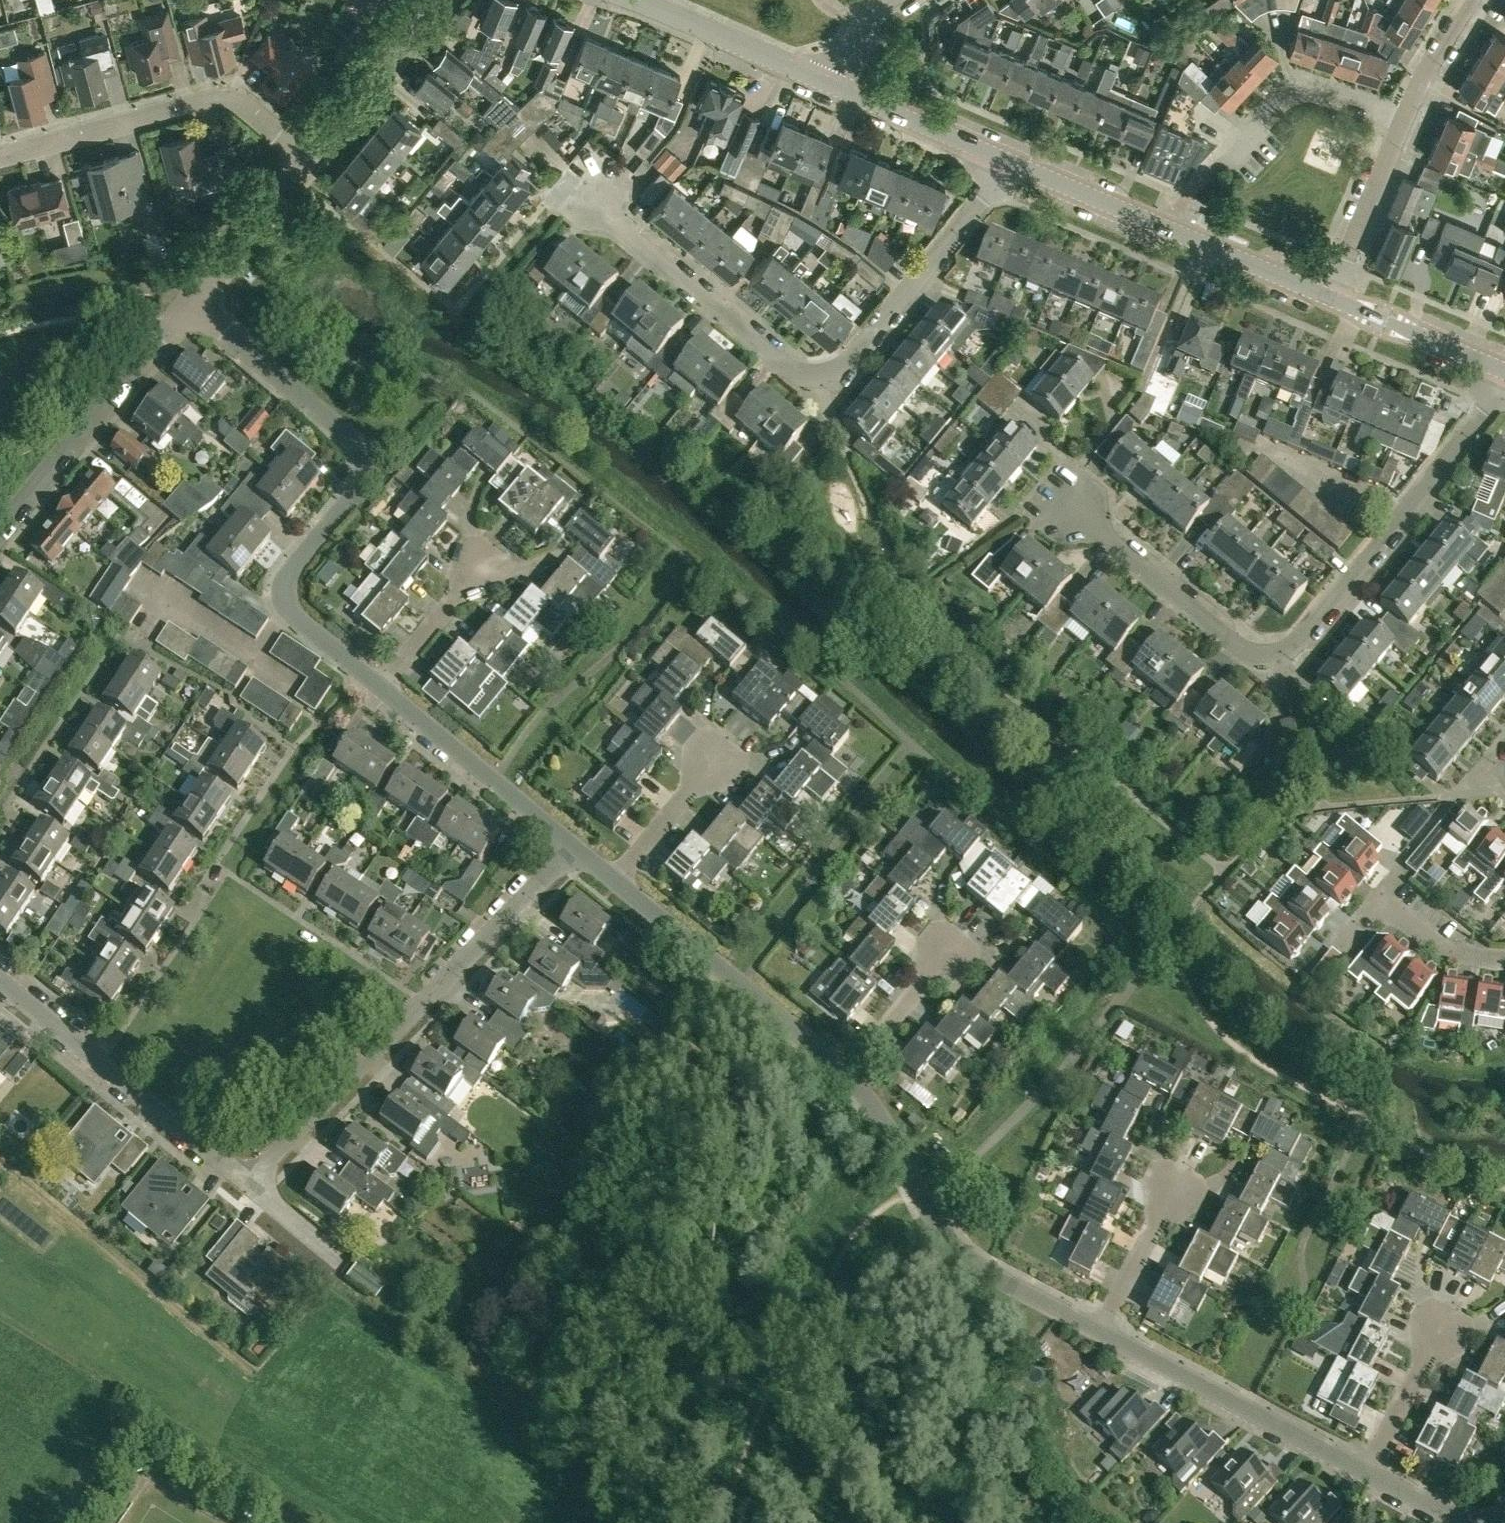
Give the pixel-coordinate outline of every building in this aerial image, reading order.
[(101,0),(89,0),(92,11),(93,10),(103,8),(101,0)] [(486,5),(482,7),(481,11),(482,14),(480,20),(491,24),(482,47),(469,41),(460,53),(482,71),(495,57),(498,54),(495,52),(513,9),(515,3),(516,0),(488,0),(486,5)] [(1022,13),(1027,14),(1037,7),(1040,12),(1057,0),(1013,0),(1022,13)] [(1104,11),(1112,6),(1108,0),(1097,0),(1104,11)] [(1259,11),(1253,0),(1236,0),(1235,1),(1252,17),(1259,11)] [(1267,7),(1265,0),(1253,0),(1259,11),(1267,7)] [(1336,9),(1339,0),(1328,0),(1326,5),(1336,9)] [(1433,1),(1431,0),(1386,0),(1397,6),(1421,21),(1433,1)] [(977,24),(978,25),(995,13),(987,2),(967,16),(971,21),(977,24)] [(516,72),(525,64),(546,13),(538,9),(537,6),(533,4),(530,6),(526,4),(525,7),(515,3),(513,9),(517,11),(512,23),(517,25),(514,33),(524,37),(510,70),(516,72)] [(1332,21),(1336,9),(1326,5),(1322,18),(1323,19),(1319,32),(1311,59),(1332,66),(1346,25),(1332,21)] [(1397,6),(1391,16),(1378,9),(1369,5),(1365,17),(1374,20),(1373,24),(1386,31),(1382,37),(1402,50),(1408,40),(1409,41),(1421,21),(1397,6)] [(132,62),(137,61),(141,76),(170,69),(166,58),(179,54),(167,10),(146,15),(150,28),(144,30),(146,38),(127,43),(132,62)] [(1311,59),(1319,32),(1308,28),(1313,14),(1302,10),(1297,25),(1288,51),(1311,59)] [(235,59),(231,44),(235,43),(241,36),(240,32),(245,31),(240,14),(223,19),(224,24),(210,28),(206,14),(183,20),(193,59),(205,56),(208,66),(235,59)] [(560,16),(557,17),(553,16),(542,44),(552,48),(538,83),(544,85),(553,76),(554,72),(566,42),(573,24),(565,21),(565,18),(560,16)] [(1368,32),(1370,34),(1373,24),(1374,20),(1365,17),(1361,28),(1346,23),(1346,25),(1332,66),(1355,73),(1364,45),(1368,32)] [(1223,37),(1231,29),(1223,21),(1215,29),(1223,37)] [(358,22),(349,34),(364,45),(373,34),(358,22)] [(1386,31),(1373,24),(1370,34),(1380,40),(1377,50),(1364,45),(1355,73),(1377,80),(1380,70),(1385,71),(1389,59),(1395,61),(1402,50),(1382,37),(1386,31)] [(976,70),(987,44),(991,35),(968,25),(965,34),(964,34),(964,35),(958,32),(951,51),(956,53),(953,61),(976,70)] [(1014,46),(1021,30),(1012,26),(1005,42),(1014,46)] [(1278,53),(1257,34),(1249,42),(1240,33),(1238,35),(1231,29),(1223,37),(1230,44),(1232,43),(1241,51),(1241,50),(1262,70),(1278,53)] [(1495,29),(1483,49),(1504,62),(1504,35),(1495,29)] [(1025,60),(1011,54),(1000,80),(1023,90),(1035,64),(1047,34),(1038,30),(1025,60)] [(1159,30),(1146,42),(1166,50),(1170,38),(1159,30)] [(108,36),(100,38),(98,33),(80,38),(84,55),(62,61),(62,63),(66,77),(66,79),(77,76),(82,95),(107,88),(103,73),(117,69),(108,36)] [(318,78),(308,70),(312,65),(290,47),(288,49),(269,34),(252,53),(266,65),(268,63),(273,67),(263,79),(285,97),(296,84),(306,92),(318,78)] [(596,76),(610,44),(586,34),(572,66),(596,76)] [(620,87),(633,54),(610,44),(596,76),(620,87)] [(1000,80),(1011,54),(987,44),(976,70),(1000,80)] [(1146,59),(1150,49),(1149,48),(1138,44),(1135,51),(1132,59),(1133,60),(1144,64),(1146,59)] [(460,53),(458,54),(447,45),(443,51),(439,51),(435,55),(436,60),(434,62),(459,82),(466,73),(494,96),(483,111),(498,124),(507,116),(515,109),(520,104),(501,89),(503,87),(499,84),(482,71),(460,53)] [(1051,62),(1061,66),(1068,50),(1062,48),(1058,46),(1051,62)] [(1151,58),(1157,60),(1162,58),(1165,52),(1155,48),(1151,58)] [(1483,49),(1472,69),(1504,89),(1504,62),(1483,49)] [(1246,87),(1262,70),(1241,50),(1241,51),(1231,61),(1228,57),(1223,57),(1219,61),(1246,87)] [(20,57),(24,74),(10,78),(21,117),(46,110),(41,92),(55,88),(45,51),(20,57)] [(620,87),(634,93),(628,106),(637,110),(640,104),(643,96),(657,64),(633,54),(620,87)] [(1076,72),(1086,76),(1092,60),(1087,58),(1083,56),(1076,72)] [(499,84),(503,87),(508,82),(496,72),(503,63),(495,57),(482,71),(499,84)] [(1219,61),(1208,73),(1191,57),(1183,66),(1197,79),(1207,88),(1210,85),(1230,104),(1246,87),(1219,61)] [(949,71),(951,64),(938,58),(935,65),(949,71)] [(66,77),(62,63),(55,65),(59,79),(66,77)] [(657,64),(643,96),(640,104),(664,114),(680,75),(657,64)] [(1047,100),(1058,73),(1035,64),(1023,90),(1047,100)] [(1095,120),(1109,86),(1116,69),(1105,64),(1095,89),(1082,84),(1071,110),(1095,120)] [(1181,71),(1178,78),(1199,96),(1207,88),(1197,79),(1183,66),(1181,71)] [(472,104),(429,68),(424,73),(420,74),(417,78),(417,81),(415,84),(440,105),(447,97),(466,112),(472,104)] [(1472,69),(1459,89),(1495,111),(1502,99),(1504,101),(1504,89),(1472,69)] [(541,87),(557,104),(568,78),(554,72),(553,76),(544,85),(541,87)] [(1071,110),(1082,84),(1058,73),(1047,100),(1071,110)] [(706,135),(726,86),(708,78),(697,105),(708,110),(699,130),(700,133),(706,135)] [(1176,82),(1166,78),(1155,105),(1133,96),(1118,130),(1142,140),(1155,110),(1163,113),(1176,82)] [(1178,78),(1176,82),(1163,113),(1143,161),(1174,175),(1191,133),(1190,132),(1194,122),(1186,115),(1194,107),(1191,104),(1199,96),(1178,78)] [(557,104),(541,87),(540,86),(531,94),(549,113),(558,105),(557,104)] [(725,143),(745,94),(726,86),(706,135),(713,138),(714,139),(714,138),(725,143)] [(1118,130),(1133,96),(1109,86),(1095,120),(1118,130)] [(541,121),(549,113),(531,94),(523,101),(541,121)] [(533,128),(541,121),(523,101),(520,104),(515,109),(533,128)] [(377,124),(405,147),(422,127),(393,103),(377,124)] [(525,136),(533,128),(515,109),(507,116),(525,136)] [(735,176),(745,150),(759,117),(744,110),(719,169),(735,176)] [(603,127),(608,116),(595,111),(591,122),(603,127)] [(1482,163),(1487,152),(1478,147),(1486,128),(1448,112),(1439,134),(1465,146),(1476,150),(1473,159),(1482,163)] [(464,135),(440,115),(431,126),(456,146),(464,135)] [(517,143),(525,136),(507,116),(498,124),(517,143)] [(608,116),(603,127),(616,132),(620,122),(608,116)] [(754,187),(769,152),(793,162),(808,128),(783,118),(778,131),(770,128),(759,156),(757,155),(745,184),(754,187)] [(389,166),(405,147),(377,124),(360,143),(389,166)] [(510,151),(517,143),(498,124),(490,135),(510,151)] [(636,148),(645,156),(665,132),(656,125),(636,148)] [(801,210),(812,214),(832,167),(821,163),(831,138),(808,128),(793,162),(817,172),(801,210)] [(197,134),(163,143),(172,178),(192,173),(197,192),(219,185),(225,178),(217,150),(203,154),(197,134)] [(1476,150),(1465,146),(1439,134),(1430,156),(1468,172),(1473,159),(1476,150)] [(476,172),(485,180),(513,203),(530,183),(523,177),(531,167),(510,151),(490,135),(482,145),(502,160),(492,172),(482,165),(476,172)] [(373,186),(389,166),(360,143),(344,163),(373,186)] [(861,189),(875,157),(851,147),(846,158),(837,154),(832,167),(812,214),(812,215),(827,225),(831,214),(825,212),(828,205),(829,206),(840,180),(861,189)] [(745,150),(735,176),(734,179),(738,180),(745,184),(757,155),(745,150)] [(136,151),(90,163),(89,163),(96,189),(84,192),(85,193),(85,192),(91,215),(103,211),(102,207),(115,204),(116,208),(129,205),(132,216),(152,211),(136,151)] [(1497,156),(1487,152),(1482,163),(1504,172),(1504,159),(1497,156)] [(247,155),(232,175),(240,182),(256,162),(247,155)] [(661,170),(671,177),(673,180),(686,164),(674,155),(661,170)] [(885,199),(898,167),(875,157),(861,189),(874,195),(870,206),(880,210),(885,199)] [(356,206),(373,186),(344,163),(328,183),(356,206)] [(457,172),(458,173),(464,178),(471,169),(464,163),(457,172)] [(1421,172),(1439,180),(1443,171),(1425,163),(1421,172)] [(440,175),(449,183),(458,173),(448,165),(440,175)] [(903,219),(908,209),(921,176),(898,167),(885,199),(896,204),(892,214),(903,219)] [(651,201),(671,177),(661,170),(642,194),(651,201)] [(409,183),(419,191),(428,180),(418,172),(409,183)] [(1425,213),(1439,180),(1421,172),(1417,182),(1404,176),(1381,230),(1386,233),(1375,260),(1397,269),(1415,227),(1405,223),(1412,207),(1425,213)] [(441,194),(449,183),(440,175),(431,186),(441,194)] [(933,214),(945,186),(921,176),(908,209),(921,214),(916,225),(931,231),(938,216),(933,214)] [(28,184),(10,188),(18,219),(42,213),(43,217),(69,210),(60,178),(28,187),(28,184)] [(732,196),(737,185),(725,179),(720,190),(732,196)] [(498,222),(513,203),(485,180),(470,199),(498,222)] [(410,201),(419,191),(409,183),(401,193),(410,201)] [(670,228),(694,200),(674,184),(651,212),(670,228)] [(737,185),(732,196),(745,202),(750,191),(737,185)] [(498,222),(470,199),(460,192),(451,203),(445,198),(438,206),(453,219),(481,242),(498,222)] [(732,196),(725,204),(736,213),(745,202),(732,196)] [(691,245),(714,216),(694,200),(670,228),(691,245)] [(769,236),(783,208),(772,202),(759,231),(769,236)] [(407,214),(417,222),(426,212),(416,204),(407,214)] [(783,208),(769,236),(780,241),(794,213),(783,208)] [(362,210),(354,220),(379,240),(387,230),(362,210)] [(1439,217),(1430,213),(1422,232),(1431,236),(1439,217)] [(408,233),(417,222),(407,214),(399,225),(408,233)] [(710,261),(733,232),(714,216),(691,245),(710,261)] [(85,238),(79,217),(63,221),(69,242),(85,238)] [(465,262),(481,242),(453,219),(437,239),(465,262)] [(841,220),(836,232),(842,236),(847,223),(841,220)] [(741,223),(733,232),(710,261),(730,277),(753,249),(751,247),(756,236),(741,223)] [(863,250),(872,230),(860,225),(852,242),(863,250)] [(1476,250),(1456,242),(1459,235),(1443,228),(1430,258),(1445,264),(1444,268),(1465,277),(1476,250)] [(889,242),(892,238),(881,229),(878,233),(889,242)] [(872,243),(876,232),(872,230),(863,250),(886,269),(893,260),(872,243)] [(872,243),(893,260),(900,251),(876,232),(872,243)] [(1003,275),(1016,242),(992,232),(978,265),(1003,275)] [(838,253),(844,243),(833,235),(826,245),(838,253)] [(1478,282),(1489,287),(1504,250),(1504,246),(1482,236),(1476,250),(1465,277),(1468,278),(1467,280),(1468,283),(1475,285),(1477,284),(1478,282)] [(449,282),(465,262),(437,239),(421,259),(437,272),(429,281),(437,288),(444,278),(449,282)] [(793,267),(782,257),(790,248),(781,241),(750,278),(770,295),(793,267)] [(1027,285),(1040,253),(1016,242),(1003,275),(1027,285)] [(844,243),(838,253),(849,260),(856,250),(844,243)] [(568,295),(595,262),(573,244),(560,261),(551,253),(529,279),(539,287),(547,278),(568,295)] [(1050,295),(1064,263),(1040,253),(1027,285),(1050,295)] [(886,275),(861,255),(854,265),(878,285),(886,275)] [(790,311),(813,283),(802,274),(810,265),(801,257),(793,267),(770,295),(790,311)] [(591,330),(612,304),(603,297),(617,281),(595,262),(568,295),(560,304),(591,330)] [(1074,305),(1089,273),(1064,263),(1050,295),(1074,305)] [(1098,316),(1112,283),(1089,273),(1074,305),(1098,316)] [(809,327),(832,299),(813,283),(790,311),(809,327)] [(1122,326),(1137,293),(1112,283),(1098,316),(1122,326)] [(635,340),(662,307),(640,289),(621,312),(612,304),(591,330),(601,338),(607,331),(628,348),(635,340)] [(991,303),(969,293),(964,303),(986,313),(991,303)] [(1161,303),(1160,303),(1137,293),(1122,326),(1136,332),(1134,336),(1143,340),(1132,369),(1144,374),(1156,345),(1168,318),(1156,313),(1161,303)] [(832,299),(809,327),(829,344),(852,315),(832,299)] [(1028,312),(1015,306),(1010,317),(1023,322),(1028,312)] [(658,375),(679,350),(670,342),(684,326),(662,307),(635,340),(655,357),(647,366),(658,375)] [(924,327),(953,350),(969,330),(941,307),(924,327)] [(1028,330),(999,318),(994,330),(1023,342),(1028,330)] [(1060,338),(1064,327),(1052,322),(1047,332),(1060,338)] [(1203,327),(1202,330),(1192,326),(1182,349),(1178,347),(1166,377),(1179,383),(1189,360),(1202,365),(1200,369),(1213,375),(1223,352),(1211,347),(1216,336),(1213,335),(1215,332),(1203,327)] [(937,369),(953,350),(924,327),(908,346),(937,369)] [(1064,327),(1060,338),(1072,343),(1077,332),(1064,327)] [(1256,383),(1269,350),(1244,339),(1230,372),(1245,378),(1235,400),(1246,405),(1256,383)] [(696,391),(723,358),(702,340),(688,357),(679,350),(658,375),(668,383),(676,374),(696,391)] [(1113,348),(1102,343),(1097,354),(1109,359),(1113,348)] [(921,389),(937,369),(908,346),(892,366),(921,389)] [(1094,384),(1082,374),(1095,359),(1069,348),(1062,358),(1060,356),(1044,376),(1049,380),(1077,404),(1094,384)] [(1280,393),(1294,360),(1269,350),(1256,383),(1280,393)] [(193,355),(174,377),(199,397),(208,404),(225,382),(217,375),(193,355)] [(720,426),(741,401),(732,393),(746,377),(723,358),(696,391),(717,409),(710,418),(720,426)] [(1324,386),(1313,381),(1318,370),(1294,360),(1280,393),(1293,398),(1289,408),(1299,412),(1294,424),(1296,424),(1287,446),(1297,450),(1302,439),(1307,428),(1306,428),(1312,413),(1313,414),(1324,386)] [(988,365),(981,374),(991,382),(998,373),(988,365)] [(905,409),(921,389),(892,366),(876,386),(905,409)] [(991,382),(1015,402),(1022,393),(998,373),(991,382)] [(1364,389),(1354,385),(1355,383),(1354,379),(1345,376),(1342,377),(1341,380),(1340,379),(1336,388),(1325,384),(1324,386),(1313,414),(1323,418),(1322,421),(1323,425),(1334,429),(1338,428),(1339,425),(1347,428),(1350,422),(1364,389)] [(1061,424),(1077,404),(1049,380),(1032,401),(1061,424)] [(1008,411),(1015,402),(991,382),(983,391),(1008,411)] [(888,428),(905,409),(876,386),(860,405),(888,428)] [(1176,391),(1162,386),(1156,400),(1167,405),(1169,406),(1176,391)] [(150,406),(191,439),(198,430),(182,417),(191,407),(166,387),(150,406)] [(1203,396),(1196,411),(1204,414),(1214,391),(1207,387),(1203,396)] [(969,396),(960,389),(952,400),(961,407),(969,396)] [(1369,442),(1386,399),(1364,389),(1350,422),(1362,427),(1354,446),(1365,451),(1369,442)] [(1000,421),(1008,411),(983,391),(976,401),(1000,421)] [(758,442),(785,409),(764,392),(750,408),(741,401),(720,426),(730,435),(738,425),(758,442)] [(1141,401),(1129,416),(1142,426),(1150,416),(1150,414),(1156,400),(1143,395),(1141,401)] [(1396,441),(1410,409),(1386,399),(1369,442),(1392,452),(1396,441)] [(895,434),(888,428),(860,405),(844,425),(872,448),(864,459),(873,466),(886,477),(894,468),(880,457),(878,455),(895,434)] [(183,448),(191,439),(150,406),(135,425),(155,442),(152,446),(156,449),(162,454),(172,442),(173,440),(183,448)] [(785,409),(758,442),(779,460),(771,469),(782,477),(794,462),(803,452),(793,444),(807,428),(785,409)] [(1434,419),(1410,409),(1396,441),(1392,452),(1416,462),(1419,454),(1429,459),(1435,451),(1444,430),(1431,425),(1434,419)] [(269,420),(256,410),(238,432),(241,435),(250,442),(254,437),(269,420)] [(928,428),(937,436),(946,425),(937,417),(928,428)] [(1150,458),(1136,447),(1140,443),(1132,436),(1134,425),(1127,419),(1110,440),(1122,450),(1106,470),(1126,486),(1150,458)] [(1038,451),(1009,428),(1002,422),(985,442),(993,448),(1021,472),(1038,451)] [(1197,432),(1219,442),(1224,431),(1202,422),(1197,432)] [(1176,450),(1180,441),(1184,430),(1172,425),(1167,436),(1157,449),(1161,452),(1176,450)] [(1238,425),(1234,436),(1255,445),(1260,434),(1238,425)] [(929,446),(937,436),(928,428),(920,439),(929,446)] [(943,441),(953,448),(961,438),(952,430),(943,441)] [(448,467),(468,483),(481,466),(496,478),(489,486),(491,487),(512,461),(511,461),(520,450),(511,442),(502,452),(478,432),(477,431),(449,466),(448,467)] [(274,474),(304,499),(321,479),(297,460),(306,448),(287,433),(272,452),(284,462),(274,474)] [(241,435),(231,448),(242,457),(253,445),(250,442),(241,435)] [(115,446),(115,449),(114,451),(137,470),(143,463),(166,482),(173,474),(126,436),(120,443),(117,443),(115,446)] [(1309,455),(1313,444),(1302,439),(1297,450),(1309,455)] [(944,459),(953,448),(943,441),(935,451),(944,459)] [(1496,445),(1482,478),(1497,485),(1488,507),(1478,503),(1468,526),(1490,535),(1499,513),(1504,498),(1504,449),(1496,445)] [(1005,491),(1021,472),(993,448),(977,468),(1005,491)] [(1216,458),(1205,449),(1197,459),(1208,467),(1216,458)] [(440,517),(440,516),(468,483),(448,467),(449,466),(432,453),(418,470),(435,484),(421,501),(440,517)] [(1146,503),(1170,474),(1173,470),(1154,453),(1150,458),(1126,486),(1146,503)] [(1337,453),(1332,465),(1342,469),(1347,458),(1337,453)] [(1255,482),(1270,464),(1262,457),(1246,475),(1255,482)] [(1383,473),(1379,484),(1389,489),(1399,465),(1388,460),(1383,473)] [(512,461),(491,487),(506,500),(499,509),(517,524),(546,489),(512,461)] [(1264,490),(1279,471),(1270,464),(1255,482),(1264,490)] [(989,511),(1005,491),(977,468),(960,488),(989,511)] [(1379,484),(1383,473),(1373,469),(1368,480),(1379,484)] [(1272,496),(1287,477),(1279,471),(1264,490),(1272,496)] [(78,495),(98,512),(117,490),(96,473),(93,477),(90,477),(86,481),(87,484),(78,495)] [(288,519),(304,499),(274,474),(264,486),(252,476),(237,495),(255,510),(264,499),(288,519)] [(1166,519),(1189,490),(1170,474),(1146,503),(1166,519)] [(1226,506),(1245,482),(1236,474),(1216,499),(1226,506)] [(245,484),(235,476),(224,489),(234,497),(245,484)] [(1280,503),(1295,484),(1287,477),(1272,496),(1280,503)] [(197,488),(214,502),(222,492),(205,478),(197,488)] [(989,511),(960,488),(949,478),(934,496),(935,500),(944,508),(972,531),(989,511)] [(928,497),(910,481),(902,491),(920,506),(928,497)] [(1245,482),(1226,506),(1234,514),(1254,489),(1245,482)] [(165,507),(184,522),(214,502),(197,488),(194,491),(184,483),(165,507)] [(1288,510),(1304,491),(1295,484),(1280,503),(1288,510)] [(542,532),(557,545),(565,536),(581,517),(580,516),(546,489),(517,524),(536,539),(542,532)] [(1189,490),(1166,519),(1186,535),(1210,507),(1189,490)] [(1297,517),(1312,498),(1304,491),(1288,510),(1297,517)] [(421,501),(413,494),(398,512),(415,525),(402,542),(401,542),(420,558),(421,557),(449,523),(440,516),(440,517),(421,501)] [(79,535),(98,512),(78,495),(69,506),(66,506),(63,510),(63,513),(59,517),(79,535)] [(247,520),(255,510),(237,495),(222,513),(234,523),(224,535),(254,560),(270,540),(247,520)] [(1305,524),(1321,505),(1312,498),(1297,517),(1305,524)] [(130,540),(139,547),(151,535),(167,516),(149,500),(138,513),(147,520),(130,540)] [(1313,531),(1329,512),(1321,505),(1305,524),(1313,531)] [(1322,537),(1337,519),(1329,512),(1313,531),(1322,537)] [(1287,532),(1294,522),(1284,514),(1276,524),(1287,532)] [(54,566),(79,535),(59,517),(51,528),(47,528),(44,531),(45,535),(33,549),(54,566)] [(581,549),(568,565),(587,580),(604,593),(618,577),(601,562),(615,545),(614,544),(581,517),(565,536),(581,549)] [(1330,544),(1345,525),(1337,519),(1322,537),(1330,544)] [(1294,522),(1287,532),(1298,541),(1305,531),(1294,522)] [(1225,567),(1248,540),(1228,523),(1205,551),(1225,567)] [(1345,525),(1330,544),(1338,551),(1353,532),(1345,525)] [(1471,540),(1468,544),(1446,526),(1430,546),(1457,569),(1466,558),(1477,567),(1488,553),(1471,540)] [(237,580),(254,560),(224,535),(214,547),(202,537),(185,558),(187,559),(198,566),(207,572),(209,573),(217,563),(237,580)] [(401,542),(402,542),(393,535),(366,569),(401,598),(429,564),(421,557),(420,558),(401,542)] [(1334,555),(1310,536),(1302,545),(1327,565),(1334,555)] [(951,539),(949,545),(946,551),(958,556),(959,553),(963,544),(951,539)] [(1245,584),(1268,556),(1248,540),(1225,567),(1245,584)] [(125,544),(110,561),(115,565),(130,579),(139,570),(142,564),(143,565),(149,555),(139,547),(134,553),(125,544)] [(1023,595),(1050,562),(1028,544),(1020,554),(1010,546),(993,561),(990,558),(972,580),(989,594),(1002,578),(1023,595)] [(149,555),(143,565),(152,571),(165,551),(156,545),(149,555)] [(1441,589),(1457,569),(1430,546),(1413,566),(1441,589)] [(162,578),(165,573),(175,558),(165,551),(152,571),(162,578)] [(187,559),(185,558),(178,553),(175,558),(165,573),(174,579),(187,559)] [(1265,600),(1288,572),(1268,556),(1245,584),(1265,600)] [(185,585),(198,566),(187,559),(174,579),(185,585)] [(1047,630),(1068,604),(1059,597),(1072,580),(1050,562),(1023,595),(1044,613),(1036,622),(1047,630)] [(131,580),(130,579),(115,565),(103,583),(121,595),(131,580)] [(589,612),(604,593),(587,580),(568,565),(540,599),(558,615),(559,614),(572,598),(589,612)] [(194,591),(207,572),(198,566),(185,585),(194,591)] [(1425,608),(1441,589),(1413,566),(1397,585),(1425,608)] [(410,605),(401,598),(366,569),(365,569),(374,576),(351,604),(359,610),(354,617),(381,640),(410,605)] [(1498,570),(1491,579),(1504,591),(1504,576),(1498,570)] [(216,578),(209,573),(207,572),(194,591),(203,598),(213,583),(216,578)] [(1288,572),(1265,600),(1284,616),(1307,588),(1288,572)] [(1,597),(30,616),(44,595),(15,576),(1,597)] [(1504,601),(1504,591),(1491,579),(1484,588),(1503,604),(1504,601)] [(209,609),(222,589),(213,583),(203,598),(199,603),(209,609)] [(1409,628),(1425,608),(1397,585),(1381,605),(1398,620),(1390,629),(1414,649),(1422,639),(1409,628)] [(1093,637),(1120,605),(1098,586),(1077,612),(1068,604),(1047,630),(1057,639),(1072,620),(1093,637)] [(1503,604),(1484,588),(1476,597),(1501,616),(1504,611),(1504,605),(1503,604)] [(218,615),(231,595),(222,589),(209,609),(218,615)] [(82,609),(74,603),(53,590),(45,602),(74,620),(82,609)] [(540,599),(532,592),(505,626),(530,647),(531,647),(544,631),(553,638),(567,621),(559,614),(558,615),(540,599)] [(120,620),(133,600),(124,594),(111,614),(120,620)] [(228,622),(241,601),(231,595),(218,615),(228,622)] [(30,616),(1,597),(0,599),(0,627),(16,637),(30,616)] [(133,600),(120,620),(130,627),(143,607),(133,600)] [(238,628),(251,608),(241,601),(228,622),(238,628)] [(1116,672),(1138,647),(1128,639),(1142,622),(1120,605),(1093,637),(1114,654),(1106,664),(1116,672)] [(1454,616),(1463,624),(1471,615),(1462,607),(1454,616)] [(247,634),(260,614),(251,608),(238,628),(247,634)] [(1504,632),(1504,626),(1484,609),(1476,618),(1500,638),(1504,632)] [(260,614),(247,634),(256,640),(269,620),(260,614)] [(532,648),(531,647),(530,647),(505,626),(496,618),(469,652),(468,653),(487,668),(487,667),(496,674),(504,681),(532,648)] [(730,671),(745,651),(711,623),(696,641),(679,628),(666,644),(700,674),(714,658),(730,671)] [(1414,649),(1390,629),(1383,638),(1366,623),(1349,643),(1377,666),(1394,647),(1407,658),(1414,649)] [(166,650),(179,631),(170,625),(157,644),(166,650)] [(176,656),(189,637),(179,631),(166,650),(176,656)] [(189,659),(198,643),(189,637),(176,656),(186,663),(189,659)] [(280,662),(293,643),(284,637),(271,656),(280,662)] [(1155,689),(1182,656),(1160,638),(1147,654),(1138,647),(1116,672),(1127,681),(1134,671),(1155,689)] [(198,664),(211,645),(201,639),(198,643),(189,659),(198,664)] [(71,664),(50,650),(23,640),(19,646),(64,676),(71,664)] [(10,647),(0,641),(0,662),(10,647)] [(289,668),(302,649),(293,643),(280,662),(289,668)] [(1361,686),(1377,666),(1349,643),(1333,663),(1361,686)] [(672,708),(673,707),(700,674),(666,644),(651,662),(668,676),(654,692),(654,693),(672,708)] [(1504,673),(1504,644),(1491,661),(1504,673)] [(208,671),(221,651),(211,645),(198,664),(208,671)] [(469,652),(460,645),(431,681),(471,713),(472,712),(470,711),(483,695),(481,693),(496,674),(487,667),(487,668),(468,653),(469,652)] [(56,688),(64,676),(19,646),(16,652),(35,674),(44,680),(56,688)] [(1445,656),(1454,664),(1462,654),(1453,646),(1445,656)] [(299,675),(312,656),(302,649),(289,668),(299,675)] [(218,677),(230,657),(221,651),(208,671),(218,677)] [(751,716),(780,680),(745,651),(730,671),(746,684),(732,701),(751,716)] [(312,656),(299,675),(309,681),(315,672),(322,662),(312,656)] [(1178,724),(1200,698),(1191,690),(1204,674),(1182,656),(1155,689),(1175,705),(1168,715),(1178,724)] [(1446,674),(1454,664),(1445,656),(1436,666),(1446,674)] [(227,683),(239,663),(230,657),(218,677),(227,683)] [(1504,700),(1504,673),(1491,661),(1486,658),(1470,677),(1475,680),(1503,703),(1504,700)] [(118,680),(147,699),(161,679),(132,660),(118,680)] [(239,663),(227,683),(236,689),(249,670),(239,663)] [(1344,706),(1361,686),(1333,663),(1316,683),(1344,706)] [(309,681),(302,691),(322,704),(334,685),(315,672),(309,681)] [(181,685),(167,675),(161,684),(176,693),(181,685)] [(44,680),(35,695),(46,702),(56,688),(44,680)] [(159,707),(147,699),(118,680),(104,702),(120,712),(117,718),(129,726),(147,738),(154,742),(159,733),(147,725),(159,707)] [(251,706),(264,687),(254,680),(241,700),(251,706)] [(799,728),(815,709),(780,680),(751,716),(769,731),(783,715),(799,728)] [(1486,723),(1503,703),(1475,680),(1465,693),(1460,689),(1454,696),(1459,700),(1486,723)] [(654,693),(654,692),(646,685),(631,703),(648,717),(642,724),(634,717),(626,726),(635,733),(634,734),(653,749),(653,748),(681,715),(673,707),(672,708),(654,693)] [(260,712),(274,693),(264,687),(251,706),(260,712)] [(1412,697),(1421,704),(1429,694),(1420,687),(1412,697)] [(1217,740),(1244,707),(1222,689),(1209,705),(1200,698),(1178,724),(1189,732),(1196,723),(1217,740)] [(316,713),(322,704),(302,691),(296,700),(316,713)] [(269,718),(283,699),(274,693),(260,712),(269,718)] [(8,714),(29,728),(46,702),(35,695),(25,709),(16,703),(8,714)] [(1382,704),(1391,712),(1398,702),(1389,695),(1382,704)] [(1413,714),(1421,704),(1412,697),(1404,706),(1413,714)] [(279,725),(292,705),(283,699),(269,718),(279,725)] [(849,737),(830,722),(828,712),(831,708),(822,700),(815,709),(799,728),(815,742),(801,757),(837,786),(848,773),(831,759),(849,737)] [(1470,743),(1486,723),(1459,700),(1442,720),(1470,743)] [(292,705),(279,725),(291,733),(303,715),(292,707),(293,705),(292,705)] [(1221,749),(1226,748),(1237,757),(1230,766),(1241,775),(1262,750),(1252,742),(1266,725),(1244,707),(1217,740),(1207,752),(1214,758),(1221,749)] [(597,718),(603,723),(610,715),(604,710),(597,718)] [(129,726),(126,730),(97,712),(84,733),(113,752),(122,738),(140,749),(147,738),(129,726)] [(266,748),(244,733),(247,728),(223,712),(215,724),(216,729),(231,739),(223,750),(252,769),(266,748)] [(1370,742),(1378,732),(1354,713),(1347,723),(1370,742)] [(22,740),(29,728),(8,714),(1,725),(22,740)] [(1454,762),(1470,743),(1442,720),(1427,739),(1454,762)] [(1109,744),(1121,753),(1128,744),(1136,734),(1125,725),(1116,735),(1109,744)] [(634,734),(635,733),(626,726),(612,744),(629,758),(616,774),(615,775),(633,790),(634,789),(662,755),(653,748),(653,749),(634,734)] [(99,773),(113,752),(84,733),(70,754),(99,773)] [(355,779),(374,749),(354,735),(334,765),(355,779)] [(1375,751),(1359,738),(1347,753),(1364,767),(1375,751)] [(1438,783),(1454,762),(1427,739),(1418,751),(1409,744),(1402,752),(1395,762),(1407,771),(1413,763),(1438,783)] [(188,764),(202,774),(205,769),(209,763),(200,757),(180,744),(173,754),(179,759),(188,764)] [(381,796),(376,793),(395,763),(374,749),(355,779),(371,790),(360,806),(370,813),(381,796)] [(223,750),(209,771),(238,790),(252,769),(223,750)] [(823,804),(837,786),(801,757),(774,791),(773,791),(792,807),(793,806),(806,790),(823,804)] [(323,761),(300,796),(312,804),(335,769),(323,761)] [(83,771),(80,776),(63,764),(49,785),(78,805),(86,794),(92,798),(95,797),(98,793),(112,803),(115,802),(120,795),(112,790),(98,780),(83,771)] [(197,782),(202,774),(188,764),(182,772),(197,782)] [(615,775),(616,774),(607,767),(592,785),(608,799),(595,816),(613,831),(642,796),(634,789),(633,790),(615,775)] [(407,813),(426,784),(406,770),(386,799),(381,796),(370,813),(378,818),(389,802),(407,813)] [(104,772),(98,780),(112,790),(118,781),(104,772)] [(189,802),(218,821),(231,800),(203,781),(189,802)] [(1243,787),(1236,782),(1228,793),(1233,797),(1243,787)] [(434,829),(429,826),(447,798),(426,784),(407,813),(418,820),(407,838),(422,847),(434,829)] [(773,791),(774,791),(765,784),(737,818),(755,833),(756,833),(769,817),(786,831),(801,813),(793,806),(792,807),(773,791)] [(65,825),(78,805),(49,785),(35,807),(65,825)] [(203,842),(218,821),(189,802),(175,823),(203,842)] [(459,848),(478,818),(457,804),(436,837),(431,834),(434,829),(422,847),(429,852),(433,847),(439,851),(447,840),(459,848)] [(1481,815),(1478,816),(1470,809),(1465,814),(1455,806),(1419,850),(1430,859),(1449,836),(1466,849),(1470,844),(1471,844),(1483,829),(1484,830),(1488,824),(1485,822),(1486,819),(1481,815)] [(153,816),(163,823),(169,814),(159,808),(153,816)] [(1408,825),(1418,833),(1431,818),(1421,809),(1408,825)] [(737,818),(729,811),(701,845),(719,860),(728,867),(736,874),(764,840),(756,833),(755,833),(737,818)] [(286,883),(305,853),(294,846),(298,840),(289,835),(298,821),(288,814),(266,847),(275,853),(265,869),(286,883)] [(915,851),(934,866),(947,850),(964,863),(979,844),(988,833),(970,819),(962,829),(944,815),(930,833),(913,819),(899,836),(916,850),(915,851)] [(157,832),(163,823),(153,816),(148,825),(157,832)] [(1374,858),(1382,848),(1345,817),(1336,828),(1343,834),(1329,850),(1328,851),(1359,876),(1358,876),(1364,881),(1366,878),(1369,878),(1373,873),(1372,871),(1379,862),(1374,858)] [(478,818),(459,848),(480,862),(499,833),(478,818)] [(73,838),(69,843),(40,824),(26,845),(55,864),(67,846),(84,857),(89,849),(73,838)] [(73,838),(89,849),(95,840),(79,829),(73,838)] [(1484,830),(1483,829),(1471,844),(1470,844),(1466,849),(1452,866),(1463,875),(1469,868),(1486,882),(1490,876),(1491,877),(1504,859),(1504,838),(1497,832),(1493,837),(1484,830)] [(155,854),(183,873),(197,852),(168,833),(155,854)] [(915,851),(916,850),(899,836),(884,854),(892,861),(879,877),(888,884),(887,885),(906,900),(934,866),(915,851)] [(701,845),(692,837),(663,872),(683,888),(697,871),(713,884),(728,867),(719,860),(701,845)] [(1271,842),(1265,846),(1276,855),(1281,849),(1271,842)] [(344,851),(334,866),(336,868),(349,865),(358,851),(348,844),(344,851)] [(995,850),(992,854),(979,844),(964,863),(960,868),(961,869),(966,882),(973,879),(975,883),(966,893),(984,908),(1014,872),(1018,868),(995,850)] [(44,881),(55,864),(26,845),(12,866),(41,885),(38,890),(54,901),(60,892),(44,881)] [(1328,851),(1329,850),(1322,845),(1313,856),(1320,861),(1306,878),(1331,900),(1341,908),(1343,906),(1346,906),(1350,901),(1349,898),(1356,890),(1351,885),(1358,876),(1359,876),(1328,851)] [(334,866),(344,851),(335,846),(325,861),(334,866)] [(305,853),(286,883),(307,896),(326,867),(305,853)] [(169,894),(183,873),(155,854),(140,876),(169,894)] [(1491,877),(1490,876),(1486,882),(1473,897),(1484,906),(1504,881),(1504,882),(1504,859),(1491,877)] [(119,868),(129,875),(135,866),(125,860),(119,868)] [(1250,861),(1242,871),(1252,879),(1257,873),(1256,866),(1250,861)] [(475,862),(461,883),(465,886),(472,891),(486,869),(475,862)] [(123,884),(129,875),(119,868),(114,877),(123,884)] [(1306,878),(1295,868),(1285,880),(1292,885),(1279,902),(1278,902),(1308,927),(1308,928),(1313,932),(1316,929),(1318,930),(1322,925),(1322,922),(1329,914),(1323,909),(1331,900),(1306,878)] [(357,887),(362,879),(350,870),(346,872),(342,878),(336,874),(318,903),(337,916),(357,887)] [(1411,882),(1428,895),(1436,885),(1420,871),(1411,882)] [(1032,921),(1049,901),(1014,872),(984,908),(1003,924),(1016,907),(1032,921)] [(35,895),(6,875),(0,884),(0,902),(21,916),(32,898),(49,909),(54,901),(38,890),(35,895)] [(887,941),(915,907),(906,900),(887,885),(888,884),(879,877),(864,895),(882,909),(876,916),(863,915),(861,918),(869,925),(868,926),(887,941)] [(424,879),(416,891),(424,896),(432,885),(424,879)] [(380,889),(376,896),(380,899),(385,902),(395,887),(385,881),(380,889)] [(443,892),(433,885),(424,898),(434,905),(443,892)] [(465,886),(456,899),(463,904),(472,891),(465,886)] [(357,887),(337,916),(359,931),(378,902),(357,887)] [(395,887),(385,902),(390,906),(393,908),(398,901),(403,893),(395,887)] [(131,914),(161,933),(175,912),(145,893),(131,914)] [(1278,902),(1279,902),(1272,896),(1263,907),(1270,913),(1255,931),(1291,960),(1293,957),(1296,957),(1300,953),(1299,950),(1306,941),(1301,937),(1308,928),(1308,927),(1278,902)] [(1054,964),(1083,929),(1049,901),(1032,921),(1048,934),(1035,949),(1054,964)] [(21,916),(0,902),(0,932),(7,937),(21,916)] [(566,945),(597,967),(604,956),(594,949),(610,926),(576,902),(559,925),(573,935),(566,945)] [(1451,904),(1445,910),(1455,918),(1461,912),(1451,904)] [(82,906),(75,916),(86,923),(92,913),(82,906)] [(387,957),(409,922),(388,908),(369,937),(378,943),(376,946),(376,950),(387,957)] [(161,933),(131,914),(128,912),(120,923),(124,926),(122,928),(111,921),(109,925),(102,921),(97,928),(116,941),(119,936),(147,955),(161,933)] [(868,926),(869,925),(861,918),(846,936),(863,950),(849,966),(849,967),(867,982),(868,982),(896,948),(887,941),(868,926)] [(57,941),(64,930),(53,922),(46,933),(57,941)] [(431,936),(409,922),(387,957),(398,964),(401,963),(403,960),(412,965),(419,953),(428,959),(439,942),(431,936)] [(112,946),(116,941),(97,928),(89,941),(106,952),(97,966),(126,985),(140,964),(112,946)] [(7,944),(17,951),(23,942),(13,935),(7,944)] [(1403,946),(1400,947),(1391,940),(1387,945),(1377,936),(1346,974),(1357,983),(1363,976),(1380,990),(1405,960),(1410,955),(1407,953),(1407,950),(1403,946)] [(798,953),(808,961),(815,952),(805,943),(798,953)] [(589,978),(597,967),(566,945),(559,955),(545,945),(528,968),(531,971),(527,977),(555,998),(560,991),(562,993),(578,970),(589,978)] [(1071,977),(1054,964),(1035,949),(1007,983),(1034,1005),(1035,996),(1044,985),(1056,995),(1071,977)] [(849,967),(849,966),(841,959),(826,977),(843,991),(829,1008),(847,1023),(876,989),(868,982),(867,982),(849,967)] [(1352,963),(1345,959),(1338,968),(1344,973),(1352,963)] [(1414,968),(1405,960),(1380,990),(1374,997),(1385,1006),(1391,999),(1408,1013),(1438,978),(1435,975),(1435,973),(1430,969),(1428,970),(1419,962),(1414,968)] [(112,1007),(126,985),(97,966),(90,977),(84,974),(80,974),(78,978),(68,972),(62,982),(98,1006),(102,1000),(112,1007)] [(520,1025),(532,1008),(535,1011),(551,1008),(557,999),(555,998),(527,977),(521,973),(512,985),(502,977),(501,978),(502,978),(497,985),(494,983),(483,998),(486,1000),(486,1001),(500,1011),(492,1021),(523,1043),(531,1032),(520,1025)] [(1007,983),(999,976),(971,1009),(971,1010),(989,1025),(989,1024),(1002,1008),(1019,1023),(1034,1005),(1007,983)] [(1467,982),(1456,980),(1455,978),(1449,977),(1447,979),(1443,978),(1438,1012),(1426,1010),(1418,1031),(1432,1033),(1436,1024),(1459,1028),(1457,1036),(1471,1039),(1475,1018),(1474,1018),(1478,991),(1466,989),(1467,982)] [(67,985),(62,982),(59,980),(54,987),(62,993),(67,985)] [(1492,986),(1491,983),(1484,982),(1483,985),(1479,984),(1478,991),(1474,1018),(1475,1018),(1504,1022),(1504,996),(1501,997),(1503,988),(1492,986)] [(971,1010),(971,1009),(963,1003),(935,1037),(934,1037),(953,1052),(966,1036),(983,1050),(998,1032),(989,1024),(989,1025),(971,1010)] [(523,1043),(492,1021),(485,1031),(471,1021),(463,1032),(460,1031),(455,1043),(454,1044),(461,1049),(455,1058),(478,1075),(480,1077),(487,1068),(488,1069),(505,1046),(515,1054),(523,1043)] [(934,1037),(935,1037),(926,1029),(897,1064),(915,1079),(929,1062),(947,1076),(961,1059),(953,1052),(934,1037)] [(26,1048),(4,1030),(2,1034),(0,1032),(0,1074),(3,1076),(26,1048)] [(443,1050),(436,1059),(428,1053),(423,1061),(419,1059),(408,1074),(412,1076),(411,1077),(425,1087),(418,1097),(447,1118),(455,1107),(445,1100),(452,1090),(455,1092),(463,1081),(474,1089),(482,1078),(480,1077),(478,1075),(455,1058),(443,1050)] [(1182,1077),(1153,1062),(1142,1056),(1122,1096),(1121,1097),(1143,1108),(1152,1090),(1170,1099),(1182,1077)] [(1200,1139),(1221,1098),(1182,1077),(1170,1099),(1189,1109),(1178,1128),(1200,1139)] [(1121,1097),(1122,1096),(1102,1086),(1091,1106),(1111,1117),(1101,1135),(1101,1136),(1122,1147),(1123,1146),(1143,1108),(1121,1097)] [(447,1118),(418,1097),(411,1107),(397,1097),(380,1120),(412,1143),(409,1148),(427,1160),(438,1145),(437,1138),(435,1137),(441,1130),(463,1146),(471,1135),(448,1119),(447,1118)] [(1249,1141),(1261,1118),(1221,1098),(1200,1139),(1221,1151),(1231,1131),(1249,1141)] [(59,1155),(94,1184),(110,1164),(125,1177),(148,1149),(133,1136),(130,1139),(95,1111),(59,1155)] [(949,1121),(957,1128),(963,1121),(955,1114),(949,1121)] [(1313,1146),(1300,1139),(1261,1118),(1249,1141),(1268,1150),(1258,1168),(1279,1179),(1280,1179),(1289,1161),(1301,1168),(1313,1146)] [(390,1148),(386,1153),(354,1129),(337,1153),(351,1163),(344,1173),(384,1202),(387,1204),(395,1194),(371,1177),(378,1168),(388,1176),(396,1175),(407,1160),(390,1148)] [(1101,1136),(1101,1135),(1091,1130),(1081,1151),(1100,1161),(1091,1179),(1090,1180),(1112,1191),(1112,1190),(1132,1152),(1123,1146),(1122,1147),(1101,1136)] [(125,1209),(160,1238),(166,1231),(176,1239),(207,1202),(161,1165),(125,1209)] [(1299,1189),(1280,1179),(1279,1179),(1258,1168),(1238,1207),(1238,1208),(1259,1218),(1269,1199),(1288,1210),(1299,1189)] [(384,1202),(344,1173),(337,1183),(323,1173),(306,1196),(340,1221),(356,1198),(376,1213),(384,1202)] [(1090,1180),(1091,1179),(1081,1174),(1066,1203),(1075,1208),(1070,1218),(1080,1223),(1080,1224),(1101,1235),(1111,1216),(1116,1219),(1127,1198),(1112,1190),(1112,1191),(1090,1180)] [(1438,1240),(1450,1218),(1410,1197),(1396,1223),(1383,1216),(1374,1219),(1370,1227),(1411,1248),(1420,1230),(1438,1240)] [(1238,1208),(1238,1207),(1228,1202),(1208,1241),(1229,1252),(1239,1233),(1258,1243),(1269,1223),(1259,1218),(1238,1208)] [(219,1217),(212,1227),(220,1233),(227,1224),(223,1220),(219,1217)] [(1080,1224),(1080,1223),(1070,1218),(1060,1239),(1079,1249),(1069,1269),(1090,1280),(1111,1240),(1101,1235),(1080,1224)] [(1468,1279),(1489,1238),(1450,1218),(1438,1240),(1456,1249),(1446,1268),(1468,1279)] [(253,1318),(254,1316),(291,1271),(269,1254),(261,1263),(248,1253),(259,1240),(237,1222),(206,1260),(217,1268),(209,1278),(230,1296),(229,1298),(229,1303),(248,1318),(253,1318)] [(1411,1248),(1370,1227),(1359,1247),(1379,1257),(1369,1276),(1390,1287),(1411,1248)] [(1208,1241),(1198,1236),(1178,1275),(1177,1275),(1199,1286),(1206,1272),(1226,1282),(1239,1257),(1229,1252),(1208,1241)] [(1489,1238),(1468,1279),(1489,1291),(1499,1272),(1504,1275),(1504,1247),(1489,1238)] [(164,1272),(165,1271),(159,1267),(155,1264),(148,1273),(157,1281),(164,1272)] [(386,1284),(358,1264),(348,1277),(377,1297),(386,1284)] [(1177,1275),(1178,1275),(1168,1270),(1147,1310),(1168,1320),(1178,1301),(1198,1311),(1209,1291),(1199,1286),(1177,1275)] [(1369,1276),(1359,1271),(1348,1291),(1368,1301),(1358,1320),(1379,1332),(1379,1331),(1400,1292),(1390,1287),(1369,1276)] [(1358,1320),(1348,1315),(1338,1334),(1334,1332),(1315,1346),(1311,1344),(1311,1345),(1337,1359),(1368,1376),(1369,1375),(1389,1336),(1379,1331),(1379,1332),(1358,1320)] [(1307,1343),(1298,1339),(1292,1351),(1300,1356),(1307,1343)] [(1496,1343),(1475,1381),(1475,1382),(1496,1393),(1504,1376),(1504,1347),(1496,1343)] [(1378,1380),(1369,1375),(1368,1376),(1337,1359),(1317,1399),(1357,1420),(1378,1380)] [(1475,1381),(1466,1376),(1445,1415),(1445,1416),(1466,1427),(1476,1408),(1495,1418),(1504,1400),(1504,1397),(1496,1393),(1475,1382),(1475,1381)] [(1124,1392),(1095,1423),(1118,1444),(1130,1432),(1141,1443),(1170,1412),(1169,1411),(1166,1414),(1154,1403),(1146,1412),(1124,1392)] [(1445,1416),(1445,1415),(1435,1410),(1414,1450),(1435,1461),(1455,1472),(1476,1432),(1466,1427),(1445,1416)] [(1182,1422),(1153,1454),(1175,1475),(1173,1478),(1172,1488),(1180,1495),(1226,1447),(1213,1435),(1205,1443),(1182,1422)] [(1259,1504),(1284,1477),(1272,1465),(1263,1474),(1241,1453),(1212,1484),(1234,1506),(1235,1521),(1237,1522),(1241,1522),(1259,1504)] [(1117,1467),(1108,1459),(1104,1464),(1099,1469),(1108,1477),(1113,1472),(1117,1467)] [(1278,1522),(1328,1522),(1333,1517),(1322,1506),(1323,1506),(1299,1484),(1270,1515),(1278,1522)] [(1147,1522),(1151,1522),(1157,1517),(1148,1508),(1140,1517),(1147,1522)] [(1253,1522),(1259,1522),(1264,1517),(1255,1508),(1247,1517),(1253,1522)] [(1343,1515),(1336,1522),(1352,1522),(1343,1515)]
